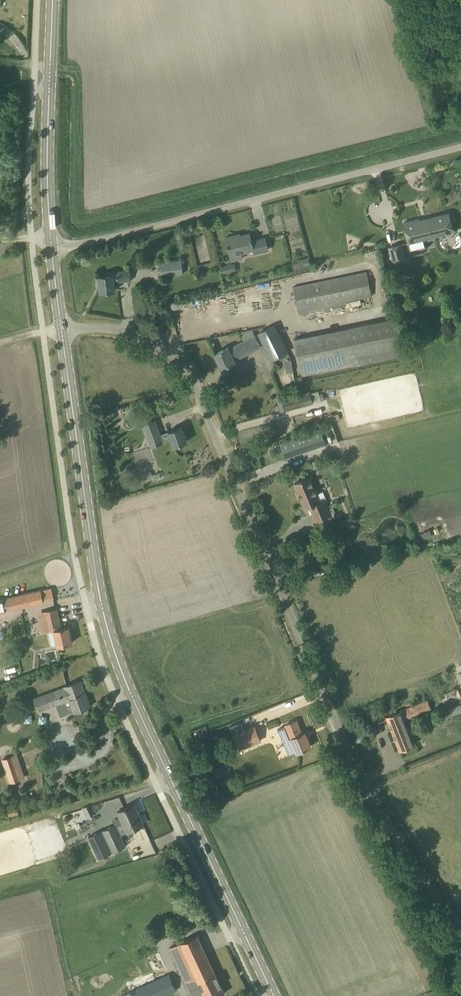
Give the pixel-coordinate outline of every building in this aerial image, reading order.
[(453,231),(448,213),(419,220),(419,219),(404,222),(409,243),(453,231)] [(268,249),(265,238),(252,241),(251,239),(249,233),(241,235),(240,234),(225,237),(228,247),(231,260),(242,258),(241,252),(253,249),(254,253),(268,249)] [(393,261),(405,258),(402,244),(389,247),(393,261)] [(181,259),(160,262),(162,276),(183,274),(181,259)] [(294,269),(309,265),(307,259),(292,263),(294,269)] [(234,260),(220,261),(221,272),(234,272),(234,260)] [(114,282),(126,281),(130,280),(129,269),(106,273),(106,275),(98,276),(100,292),(115,290),(114,282)] [(298,311),(371,296),(366,272),(293,287),(298,311)] [(399,317),(341,329),(349,365),(407,353),(404,339),(399,317)] [(289,352),(275,324),(257,332),(271,360),(289,352)] [(239,332),(244,341),(229,349),(228,347),(215,354),(222,368),(235,361),(234,360),(260,346),(255,336),(251,329),(239,332)] [(295,339),(301,366),(302,375),(349,365),(341,329),(295,339)] [(282,399),(285,411),(313,403),(310,392),(282,399)] [(187,441),(182,426),(161,434),(155,420),(143,425),(151,447),(163,442),(163,441),(171,438),(173,446),(187,441)] [(294,438),(298,451),(309,447),(304,434),(294,438)] [(310,506),(316,521),(331,514),(324,499),(320,501),(309,477),(295,483),(305,508),(310,506)] [(420,532),(423,539),(431,534),(428,528),(420,532)] [(41,590),(43,600),(44,600),(54,598),(52,588),(42,590),(41,590)] [(19,595),(22,607),(33,604),(30,592),(19,595)] [(46,611),(50,631),(54,630),(57,646),(72,642),(69,627),(61,628),(56,609),(46,611)] [(60,717),(74,712),(90,706),(88,706),(83,692),(85,692),(81,680),(65,686),(65,687),(34,698),(38,710),(55,704),(60,717)] [(386,716),(400,750),(415,744),(405,719),(429,709),(426,701),(386,716)] [(448,708),(450,715),(460,712),(460,708),(460,705),(448,708)] [(285,724),(286,725),(278,729),(286,748),(293,744),(297,752),(311,746),(305,731),(302,733),(296,720),(285,724)] [(255,725),(233,734),(238,746),(260,737),(255,725)] [(207,740),(204,732),(198,735),(200,742),(207,740)] [(2,759),(9,782),(22,778),(14,755),(2,759)] [(228,764),(215,768),(218,778),(231,774),(228,764)] [(127,832),(144,824),(139,815),(138,816),(137,812),(138,812),(134,803),(118,811),(120,817),(113,820),(115,824),(88,837),(98,859),(126,846),(120,835),(127,832)] [(86,817),(91,815),(88,804),(82,806),(86,817)] [(82,809),(75,811),(77,817),(84,815),(82,809)] [(185,976),(188,981),(186,982),(190,990),(200,985),(205,995),(218,995),(224,993),(197,934),(171,946),(185,976)] [(176,990),(159,952),(146,958),(156,979),(130,991),(132,995),(163,995),(176,990)]
